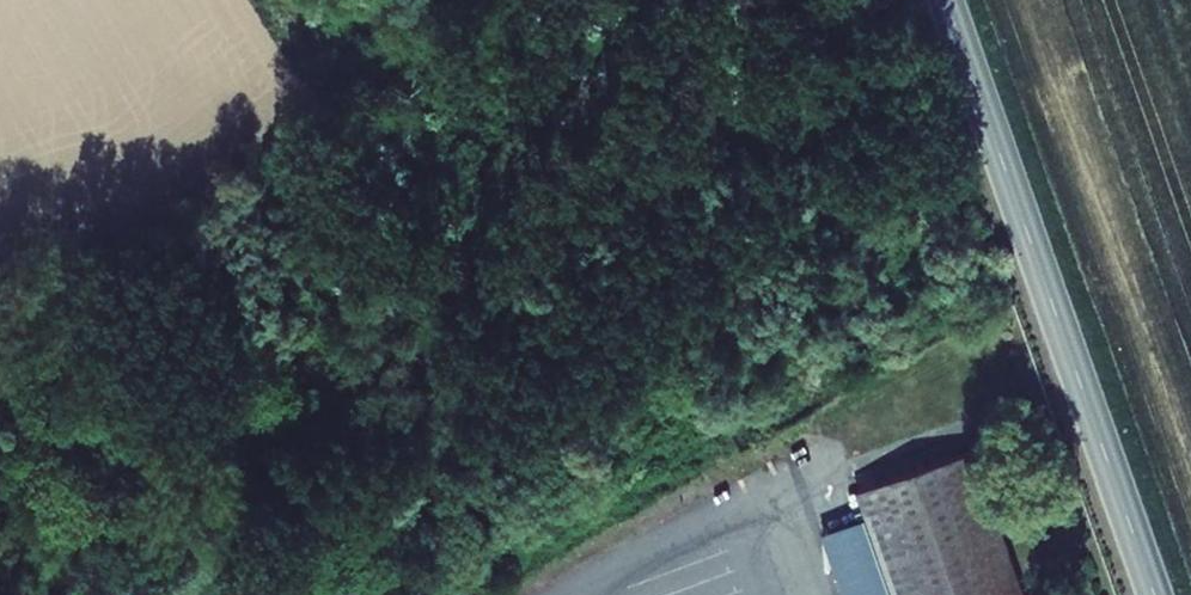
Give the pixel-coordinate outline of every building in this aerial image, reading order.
[(965,460),(851,499),(883,594),(1010,594),(965,460)]
